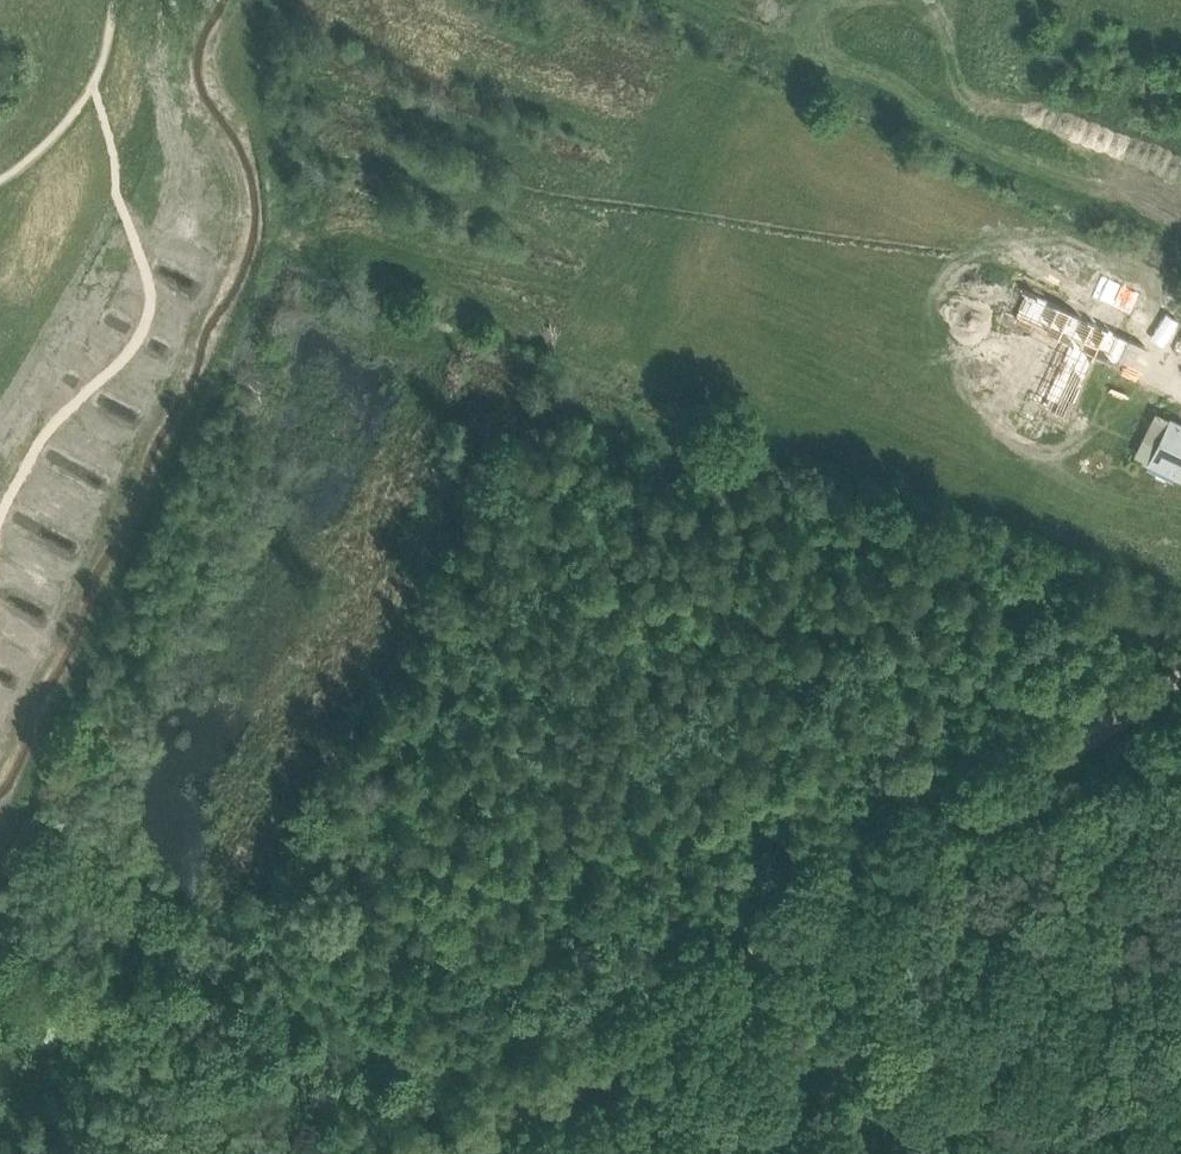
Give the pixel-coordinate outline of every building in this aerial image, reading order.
[(1033,280),(1020,306),(1080,335),(1051,395),(1074,406),(1104,346),(1122,355),(1134,329),(1033,280)] [(1148,462),(1180,478),(1180,424),(1170,418),(1148,462)] [(1164,1027),(1163,1044),(1180,1046),(1180,1028),(1164,1027)]
